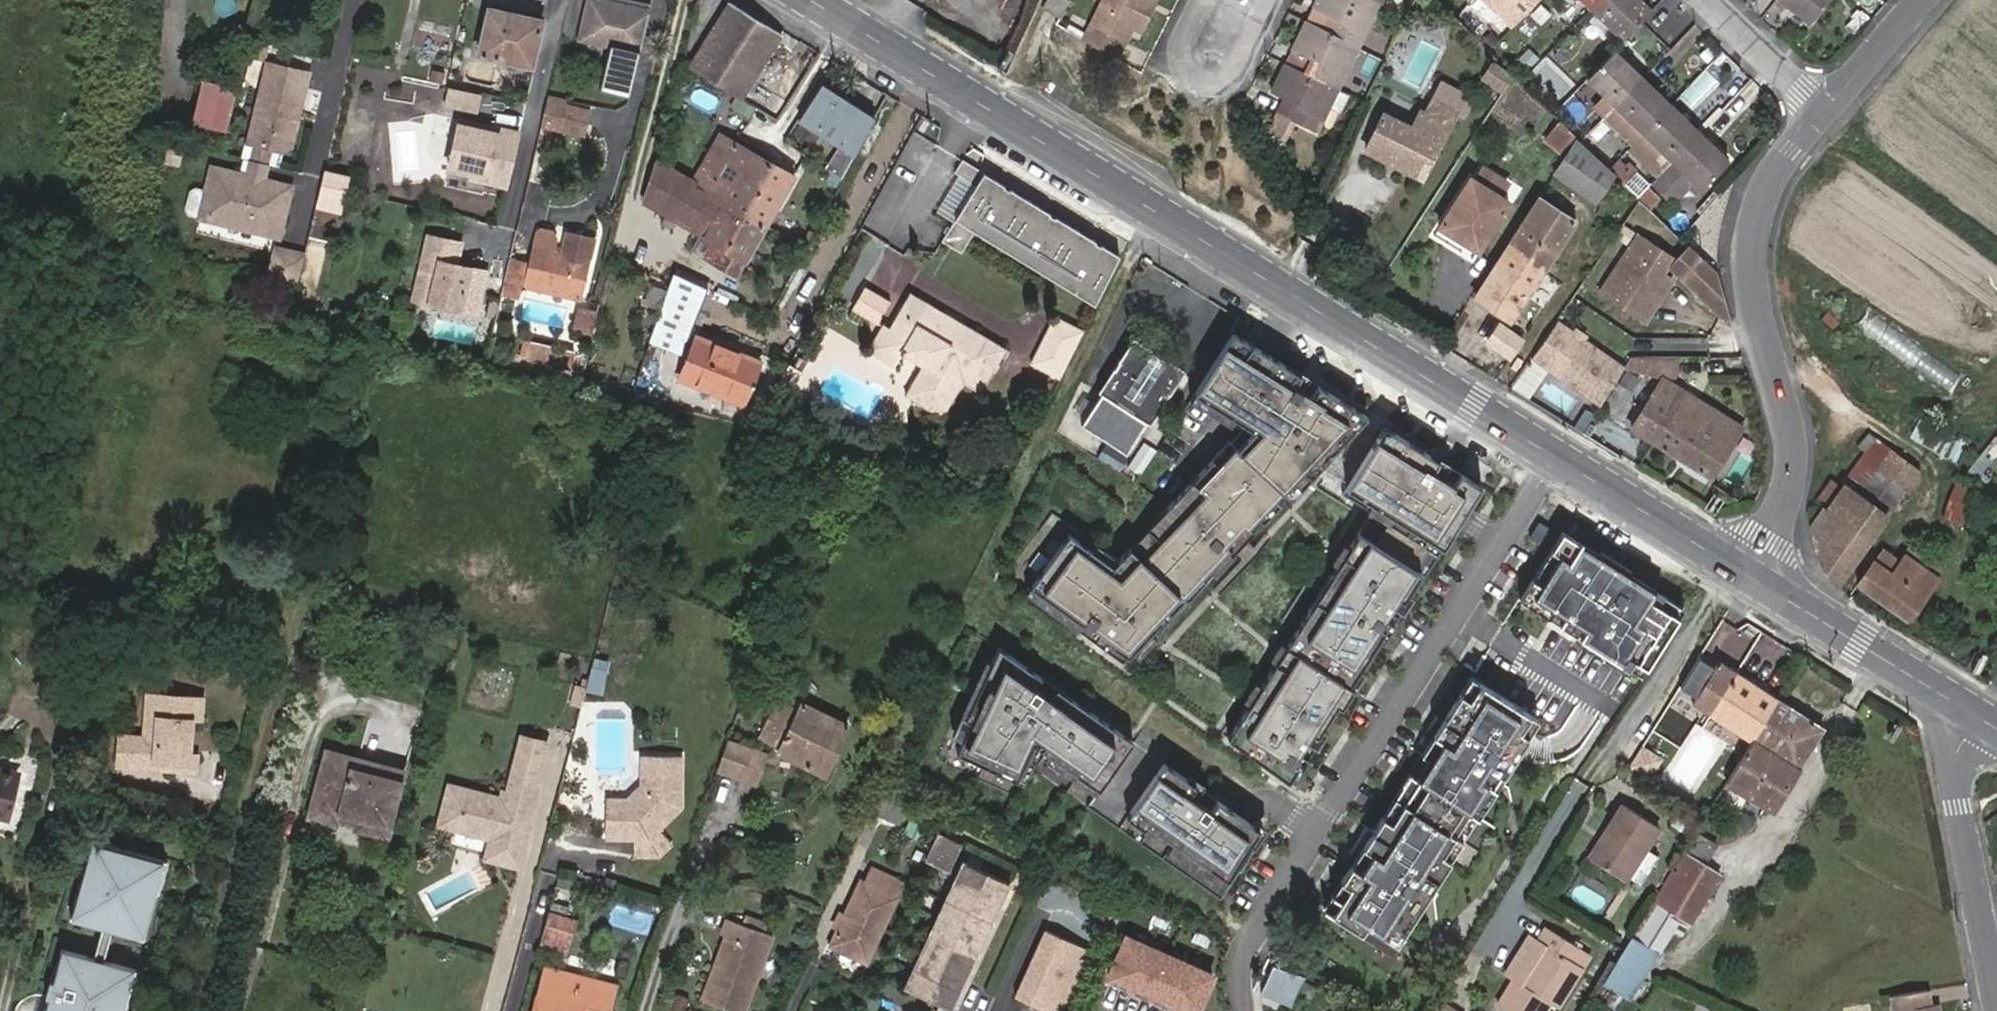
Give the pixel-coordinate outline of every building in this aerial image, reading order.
[(639,54),(649,13),(651,5),(628,0),(589,0),(580,40),(639,54)] [(1082,36),(1114,53),(1127,29),(1135,33),(1145,14),(1136,9),(1140,2),(1140,0),(1100,0),(1082,36)] [(1360,46),(1380,3),(1375,0),(1318,0),(1314,9),(1339,22),(1335,33),(1360,46)] [(1511,26),(1537,0),(1485,0),(1511,26)] [(1598,0),(1579,0),(1589,10),(1598,0)] [(1641,0),(1598,0),(1589,10),(1621,40),(1651,10),(1641,0)] [(1808,22),(1826,0),(1782,0),(1808,22)] [(1136,9),(1145,14),(1148,6),(1140,2),(1136,9)] [(742,95),(779,34),(731,5),(693,64),(742,95)] [(1314,9),(1309,21),(1335,33),(1339,22),(1314,9)] [(531,65),(540,23),(491,11),(481,53),(509,60),(531,65)] [(1314,76),(1339,88),(1360,46),(1335,33),(1309,21),(1293,52),(1319,65),(1314,76)] [(1640,78),(1612,50),(1587,75),(1605,92),(1592,105),(1603,116),(1640,78)] [(1293,52),(1288,63),(1314,76),(1319,65),(1293,52)] [(1512,75),(1495,57),(1485,74),(1502,91),(1512,75)] [(261,85),(247,144),(254,146),(269,149),(281,152),(289,147),(307,74),(247,60),(242,81),(261,85)] [(531,65),(509,60),(504,79),(526,84),(531,65)] [(1341,89),(1339,88),(1314,76),(1288,63),(1273,95),(1291,104),(1289,108),(1285,107),(1271,136),(1288,143),(1298,124),(1319,135),(1332,108),(1341,89)] [(1669,107),(1640,78),(1603,116),(1632,144),(1669,107)] [(193,122),(223,129),(234,88),(203,81),(193,122)] [(822,85),(798,121),(855,156),(876,119),(822,85)] [(444,104),(478,112),(482,94),(449,86),(444,104)] [(1341,89),(1332,108),(1344,114),(1352,95),(1341,89)] [(1369,150),(1423,176),(1458,105),(1437,94),(1428,114),(1421,112),(1414,125),(1387,112),(1369,150)] [(746,129),(754,104),(737,98),(728,123),(746,129)] [(586,127),(590,111),(566,105),(562,121),(586,127)] [(1697,134),(1669,107),(1632,144),(1660,173),(1673,160),(1697,134)] [(1575,136),(1558,118),(1544,140),(1564,152),(1575,136)] [(458,119),(447,167),(470,174),(469,178),(504,186),(517,132),(458,119)] [(1726,162),(1697,134),(1673,160),(1660,173),(1650,183),(1671,203),(1678,195),(1668,186),(1684,170),(1702,188),(1726,162)] [(693,183),(765,224),(792,176),(788,174),(793,164),(770,150),(762,160),(720,137),(693,183)] [(1614,174),(1609,169),(1580,140),(1578,139),(1555,175),(1592,203),(1614,174)] [(183,144),(165,141),(161,162),(179,165),(183,144)] [(254,146),(248,177),(263,181),(269,149),(254,146)] [(842,177),(853,155),(840,149),(829,171),(842,177)] [(1619,158),(1609,169),(1614,174),(1629,188),(1640,177),(1619,158)] [(737,275),(765,224),(693,183),(661,165),(658,163),(645,202),(712,240),(705,254),(704,257),(737,275)] [(248,177),(211,168),(206,191),(199,218),(217,223),(277,237),(290,187),(263,181),(248,177)] [(1475,181),(1501,197),(1508,184),(1482,169),(1475,181)] [(1695,195),(1702,188),(1684,170),(1668,186),(1678,195),(1687,187),(1695,195)] [(340,200),(345,176),(326,171),(320,196),(340,200)] [(1092,306),(1117,255),(982,172),(952,219),(1092,306)] [(1472,239),(1482,245),(1509,202),(1501,197),(1475,181),(1470,178),(1439,227),(1469,245),(1472,239)] [(199,218),(206,191),(194,188),(189,190),(181,224),(184,229),(209,235),(215,233),(217,223),(199,218)] [(1540,199),(1508,249),(1543,272),(1576,222),(1540,199)] [(460,240),(429,233),(415,297),(478,311),(487,269),(471,266),(466,268),(454,266),(455,262),(460,240)] [(581,300),(594,239),(574,235),(568,254),(533,247),(524,288),(581,300)] [(1640,236),(1602,291),(1646,321),(1673,281),(1663,274),(1673,258),(1640,236)] [(1479,251),(1482,245),(1472,239),(1469,245),(1479,251)] [(1673,267),(1732,325),(1717,275),(1690,248),(1673,267)] [(1543,272),(1508,249),(1477,300),(1511,322),(1543,272)] [(280,251),(273,280),(297,286),(304,257),(280,251)] [(685,342),(706,288),(675,274),(664,304),(654,332),(685,342)] [(647,282),(642,302),(659,306),(664,286),(647,282)] [(891,303),(865,288),(853,310),(879,325),(891,303)] [(1008,348),(975,329),(971,336),(952,325),(949,331),(937,325),(940,319),(925,310),(929,303),(911,293),(890,330),(883,343),(902,355),(922,366),(930,370),(913,400),(942,418),(965,379),(984,390),(1008,348)] [(495,318),(499,297),(491,295),(486,316),(495,318)] [(971,336),(975,329),(929,303),(925,310),(940,319),(937,325),(949,331),(952,325),(971,336)] [(593,335),(598,311),(578,305),(572,330),(593,335)] [(408,330),(412,313),(400,310),(396,327),(408,330)] [(1059,378),(1081,331),(1052,316),(1031,361),(1059,378)] [(1573,333),(1556,322),(1539,347),(1599,387),(1616,363),(1584,341),(1573,333)] [(883,343),(890,330),(880,325),(865,351),(895,368),(902,355),(883,343)] [(1576,329),(1573,333),(1584,341),(1587,336),(1576,329)] [(1269,352),(1236,332),(1198,393),(1255,429),(1239,448),(1230,440),(1168,506),(1174,511),(1137,551),(1131,545),(1114,564),(1069,532),(1031,584),(1083,622),(1079,628),(1124,661),(1133,651),(1152,631),(1202,578),(1208,582),(1366,413),(1269,352)] [(1186,369),(1135,336),(1101,389),(1105,391),(1084,423),(1128,451),(1147,421),(1151,424),(1186,369)] [(743,404),(759,361),(697,337),(680,379),(743,404)] [(570,368),(574,353),(530,342),(526,358),(570,368)] [(1665,358),(1638,358),(1629,373),(1657,391),(1665,379),(1665,358)] [(1609,393),(1623,368),(1616,363),(1599,387),(1609,393)] [(905,395),(913,400),(930,370),(922,366),(905,395)] [(1657,391),(1634,427),(1711,477),(1742,428),(1665,379),(1657,391)] [(1586,432),(1596,415),(1588,410),(1577,427),(1586,432)] [(1232,734),(1296,781),(1460,521),(1483,486),(1386,425),(1343,493),(1372,511),(1232,734)] [(1966,446),(1931,426),(1922,444),(1957,462),(1966,446)] [(763,448),(766,433),(751,431),(748,444),(763,448)] [(1877,441),(1865,458),(1878,467),(1890,450),(1877,441)] [(1810,527),(1821,569),(1837,585),(1919,469),(1890,450),(1878,467),(1865,458),(1827,510),(1824,508),(1810,527)] [(1986,458),(1979,453),(1965,471),(1973,476),(1986,458)] [(1984,494),(1956,484),(1944,516),(1971,526),(1984,494)] [(1174,511),(1168,506),(1131,545),(1137,551),(1174,511)] [(1540,521),(1530,537),(1539,543),(1549,527),(1540,521)] [(1562,531),(1525,590),(1540,600),(1578,541),(1562,531)] [(1653,589),(1578,541),(1540,600),(1525,590),(1520,598),(1627,666),(1632,657),(1646,666),(1676,616),(1648,598),(1653,589)] [(1943,570),(1912,548),(1901,562),(1887,553),(1862,585),(1908,619),(1943,570)] [(1083,622),(1031,584),(1027,590),(1079,628),(1083,622)] [(1653,589),(1648,598),(1676,616),(1682,607),(1653,589)] [(1157,636),(1152,631),(1133,651),(1139,657),(1157,636)] [(1226,894),(1267,827),(1248,813),(1001,642),(934,787),(1006,821),(1034,761),(1226,894)] [(1646,666),(1632,657),(1627,666),(1640,674),(1646,666)] [(1751,739),(1775,699),(1718,661),(1715,666),(1699,658),(1681,687),(1696,696),(1693,702),(1712,715),(1744,735),(1751,739)] [(1529,713),(1471,676),(1435,733),(1441,737),(1429,757),(1417,775),(1402,798),(1395,794),(1341,879),(1349,885),(1332,912),(1391,950),(1449,857),(1441,852),(1495,767),(1503,773),(1521,745),(1529,732),(1521,726),(1529,713)] [(575,688),(570,707),(580,709),(585,690),(575,688)] [(146,693),(145,717),(150,718),(148,737),(143,736),(133,736),(132,768),(167,771),(168,762),(182,763),(181,772),(188,772),(190,755),(192,722),(202,722),(203,698),(146,693)] [(775,721),(767,738),(782,745),(778,753),(825,774),(847,725),(800,704),(799,708),(776,697),(767,717),(775,721)] [(1819,727),(1775,699),(1751,739),(1725,781),(1770,810),(1819,727)] [(1529,713),(1521,726),(1529,732),(1538,718),(1529,713)] [(1737,744),(1744,735),(1712,715),(1706,724),(1737,744)] [(760,735),(767,738),(775,721),(767,717),(760,735)] [(1441,737),(1435,733),(1422,753),(1429,757),(1441,737)] [(116,767),(132,768),(133,736),(119,735),(116,767)] [(750,750),(729,741),(719,768),(741,776),(750,750)] [(522,746),(515,773),(537,778),(544,752),(522,746)] [(1641,746),(1630,765),(1649,777),(1661,758),(1641,746)] [(351,758),(325,750),(311,801),(337,808),(334,820),(357,826),(358,821),(367,824),(365,834),(386,839),(401,779),(349,766),(351,758)] [(763,754),(750,750),(741,776),(753,780),(763,754)] [(197,755),(190,755),(188,772),(195,772),(197,755)] [(403,773),(351,758),(349,766),(401,779),(403,773)] [(677,760),(642,759),(642,786),(629,802),(606,802),(606,831),(614,832),(623,840),(635,840),(634,854),(632,858),(657,859),(670,845),(657,833),(677,809),(677,760)] [(167,771),(181,772),(182,763),(168,762),(167,771)] [(1503,773),(1495,767),(1441,852),(1449,857),(1503,773)] [(6,816),(17,774),(0,769),(0,815),(6,816)] [(1410,771),(1395,794),(1402,798),(1417,775),(1410,771)] [(529,808),(535,786),(537,778),(515,773),(507,802),(519,805),(529,808)] [(517,869),(533,809),(529,808),(519,805),(507,802),(501,800),(499,807),(447,793),(438,825),(453,829),(451,837),(488,847),(487,851),(495,864),(517,869)] [(875,813),(898,824),(907,804),(884,793),(875,813)] [(337,808),(311,801),(307,815),(333,822),(334,820),(337,808)] [(1655,826),(1623,804),(1590,857),(1622,878),(1655,826)] [(903,835),(921,841),(930,811),(912,806),(903,835)] [(367,824),(358,821),(357,826),(355,831),(365,834),(367,824)] [(451,837),(453,829),(438,825),(436,833),(451,837)] [(950,871),(961,840),(935,831),(924,861),(950,871)] [(1638,938),(1657,951),(1672,928),(1680,933),(1688,922),(1690,923),(1718,876),(1704,867),(1716,846),(1694,832),(1652,901),(1658,905),(1638,938)] [(144,939),(165,861),(90,841),(69,919),(144,939)] [(1631,873),(1640,880),(1660,857),(1651,850),(1631,873)] [(960,856),(902,981),(948,1002),(1006,877),(960,856)] [(900,883),(871,869),(863,886),(859,883),(830,945),(864,961),(900,883)] [(1349,885),(1341,879),(1323,907),(1332,912),(1349,885)] [(575,911),(550,903),(539,944),(562,952),(575,911)] [(768,936),(721,920),(716,934),(721,936),(699,1000),(730,1010),(741,1010),(768,936)] [(1014,995),(1049,1010),(1058,1010),(1086,948),(1043,929),(1014,995)] [(1535,944),(1540,948),(1516,986),(1510,983),(1494,1009),(1498,1010),(1542,1010),(1546,1005),(1553,1010),(1578,970),(1571,965),(1579,952),(1544,929),(1535,944)] [(1124,933),(1103,980),(1175,1010),(1199,1010),(1216,973),(1124,933)] [(1631,934),(1601,982),(1628,1000),(1657,951),(1638,938),(1631,934)] [(1510,983),(1535,944),(1529,940),(1505,979),(1510,983)] [(1540,948),(1535,944),(1510,983),(1516,986),(1540,948)] [(134,970),(60,951),(56,968),(53,967),(45,996),(48,997),(44,1010),(124,1010),(134,970)] [(545,973),(534,1010),(611,1010),(618,985),(547,965),(545,973)] [(1892,998),(1894,1010),(1937,1010),(1936,1006),(1928,1007),(1926,992),(1892,998)]
